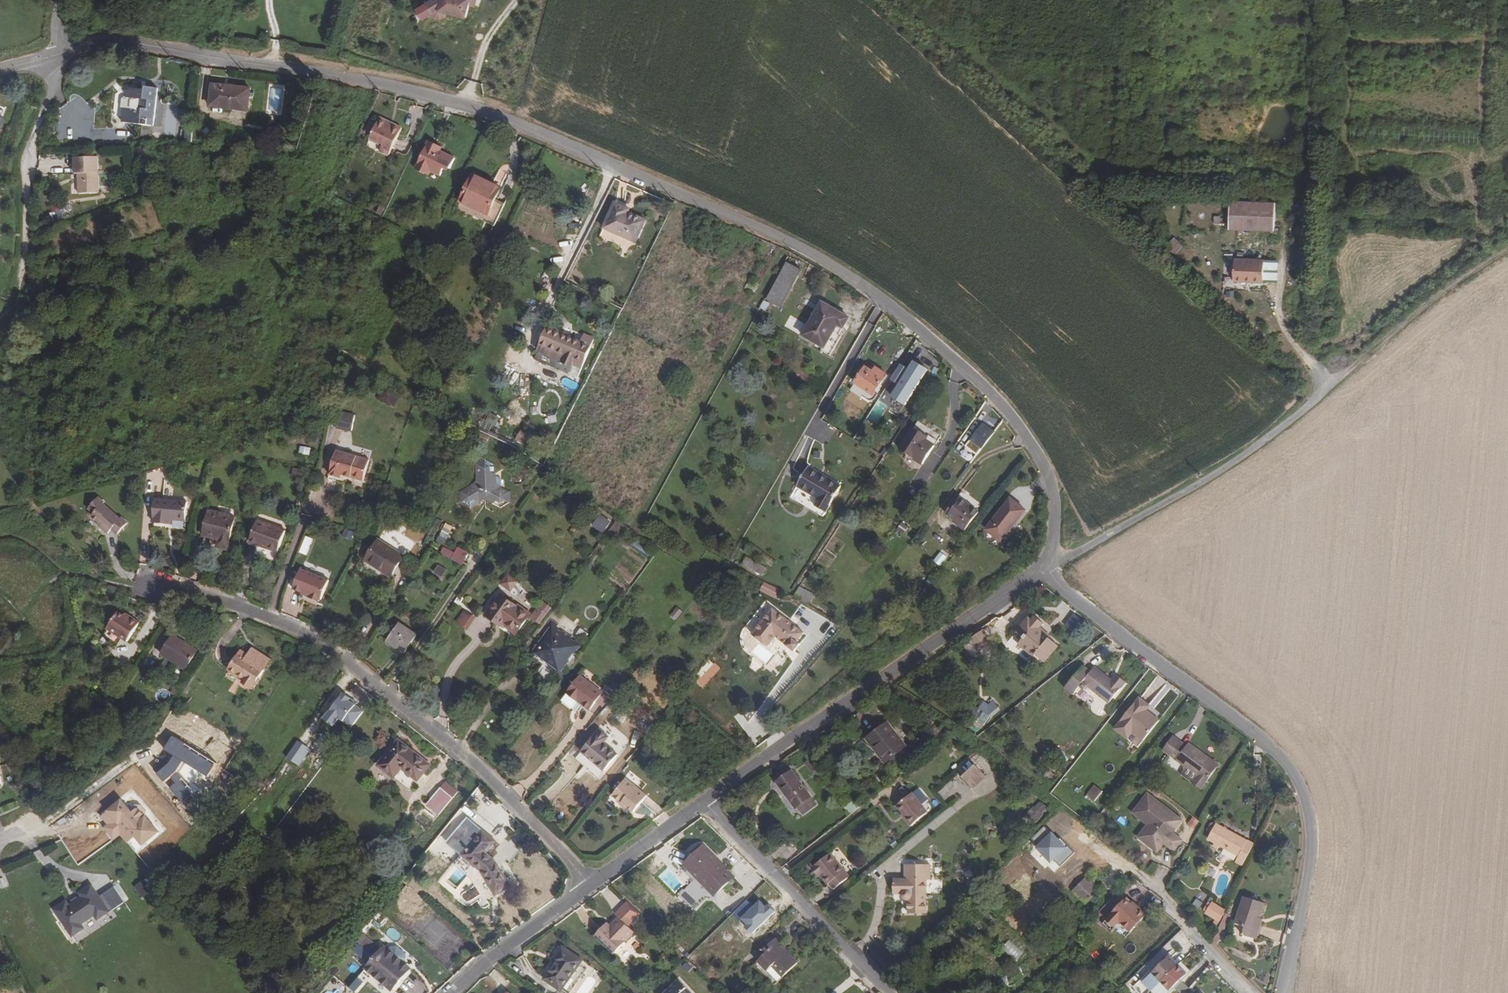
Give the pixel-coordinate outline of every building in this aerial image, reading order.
[(446,12),(466,18),(469,5),(471,0),(432,0),(427,3),(433,14),(435,19),(441,19),(445,17),(446,12)] [(433,14),(427,3),(416,9),(422,20),(433,14)] [(210,107),(248,111),(250,89),(213,85),(210,107)] [(123,108),(124,110),(122,123),(148,126),(149,120),(155,120),(158,89),(144,87),(144,89),(141,89),(130,88),(128,99),(125,98),(124,100),(123,108)] [(380,118),(379,120),(392,126),(393,124),(380,118)] [(389,156),(402,128),(393,124),(392,126),(379,120),(367,146),(389,156)] [(429,141),(415,169),(429,176),(431,171),(440,176),(444,167),(450,170),(455,158),(440,151),(442,147),(429,141)] [(97,156),(74,158),(75,174),(78,174),(79,179),(81,179),(81,182),(79,182),(80,194),(100,192),(97,156)] [(494,227),(504,206),(495,201),(500,189),(493,186),(494,184),(474,174),(460,202),(469,206),(471,202),(490,211),(488,215),(485,222),(494,227)] [(488,215),(490,211),(471,202),(469,206),(488,215)] [(604,229),(636,242),(646,220),(644,220),(628,213),(624,211),(625,207),(615,203),(604,229)] [(54,221),(66,217),(63,204),(50,207),(54,221)] [(1277,206),(1230,204),(1229,231),(1275,233),(1277,206)] [(268,209),(261,230),(270,232),(276,212),(268,209)] [(1178,255),(1186,246),(1176,238),(1168,246),(1178,255)] [(144,265),(158,260),(154,246),(140,250),(144,265)] [(1263,263),(1232,261),(1231,282),(1262,284),(1263,263)] [(767,300),(781,308),(802,270),(788,262),(767,300)] [(766,312),(771,304),(765,301),(760,309),(766,312)] [(803,336),(824,348),(822,351),(830,356),(841,338),(839,336),(850,318),(822,302),(803,336)] [(569,337),(563,335),(564,333),(548,327),(538,351),(534,360),(570,375),(572,368),(562,364),(564,360),(574,364),(583,343),(591,346),(594,338),(586,335),(583,343),(569,337)] [(903,408),(926,372),(914,364),(909,372),(900,366),(889,383),(898,389),(890,400),(903,408)] [(855,383),(873,395),(887,375),(876,367),(873,372),(866,367),(855,383)] [(383,399),(387,391),(383,389),(378,400),(394,407),(395,405),(383,399)] [(399,397),(387,391),(383,399),(395,405),(399,397)] [(988,406),(976,413),(981,420),(992,412),(988,406)] [(336,428),(352,431),(355,415),(340,412),(336,428)] [(918,421),(900,450),(923,464),(941,436),(918,421)] [(965,446),(977,455),(994,433),(983,424),(965,446)] [(490,437),(482,433),(478,441),(487,444),(490,437)] [(867,446),(862,444),(859,449),(873,458),(876,452),(867,446)] [(312,448),(301,446),(299,454),(310,456),(312,448)] [(344,474),(366,478),(370,457),(336,451),(332,475),(343,477),(344,474)] [(505,491),(505,480),(490,473),(490,467),(486,465),(485,460),(477,465),(478,482),(461,493),(462,502),(472,508),(480,503),(479,495),(484,498),(484,500),(493,504),(501,499),(510,503),(509,492),(505,491)] [(797,487),(818,499),(815,505),(826,512),(841,486),(809,467),(797,487)] [(1043,467),(1038,470),(1043,482),(1048,480),(1043,467)] [(818,499),(797,487),(794,493),(815,505),(818,499)] [(965,494),(954,507),(951,505),(945,513),(954,520),(953,521),(965,531),(983,508),(965,494)] [(88,508),(94,514),(92,515),(103,526),(101,528),(108,534),(112,530),(118,535),(128,523),(122,517),(120,519),(104,504),(105,502),(99,497),(88,508)] [(173,520),(186,521),(188,502),(155,499),(154,519),(154,523),(170,524),(170,520),(173,520)] [(1011,499),(987,530),(1001,542),(1026,511),(1011,499)] [(236,516),(209,510),(203,536),(218,540),(217,547),(228,549),(236,516)] [(604,533),(612,522),(602,516),(594,526),(604,533)] [(249,542),(278,552),(286,530),(257,520),(249,542)] [(902,522),(898,531),(906,535),(909,525),(902,522)] [(306,536),(301,554),(309,556),(314,538),(306,536)] [(367,559),(383,569),(382,571),(391,577),(404,557),(378,540),(367,559)] [(942,549),(934,562),(941,566),(949,554),(942,549)] [(453,560),(462,566),(466,559),(457,553),(453,560)] [(743,565),(762,575),(766,568),(747,557),(743,565)] [(913,575),(919,567),(912,560),(905,568),(913,575)] [(446,571),(439,566),(435,572),(442,577),(446,571)] [(329,579),(301,568),(294,588),(311,594),(310,596),(320,600),(321,598),(322,599),(329,579)] [(624,590),(629,584),(613,570),(608,577),(624,590)] [(502,588),(514,592),(519,579),(507,575),(502,588)] [(800,587),(794,597),(809,605),(814,596),(800,587)] [(487,615),(497,623),(499,621),(516,633),(529,616),(502,596),(487,615)] [(543,603),(537,610),(543,614),(548,606),(543,603)] [(677,620),(683,612),(677,607),(671,615),(677,620)] [(464,609),(457,623),(470,630),(477,616),(464,609)] [(772,609),(755,631),(771,643),(776,637),(795,651),(800,644),(797,642),(804,633),(772,609)] [(532,617),(537,621),(543,614),(537,610),(532,617)] [(127,642),(139,623),(131,617),(129,620),(117,613),(103,635),(115,643),(120,637),(127,642)] [(1031,620),(1028,618),(1019,629),(1027,636),(1025,638),(1020,644),(1034,656),(1035,655),(1043,662),(1057,646),(1049,638),(1043,633),(1044,632),(1039,628),(1043,624),(1034,616),(1031,620)] [(404,653),(417,635),(399,623),(395,628),(393,626),(390,630),(393,632),(387,641),(404,653)] [(536,654),(557,670),(577,643),(556,628),(536,654)] [(1016,631),(1025,638),(1027,636),(1019,629),(1016,631)] [(755,631),(752,635),(768,647),(771,643),(755,631)] [(980,647),(987,642),(979,632),(973,638),(980,647)] [(161,654),(186,670),(198,651),(173,635),(161,654)] [(655,646),(652,644),(636,664),(639,666),(655,646)] [(265,656),(253,648),(248,655),(242,650),(229,670),(243,679),(254,686),(264,671),(258,667),(265,656)] [(265,656),(258,667),(264,671),(271,660),(265,656)] [(1091,672),(1083,666),(1065,688),(1073,695),(1080,687),(1084,690),(1087,686),(1109,703),(1126,682),(1117,675),(1112,680),(1095,667),(1091,672)] [(583,705),(590,710),(603,693),(580,677),(562,701),(577,712),(583,705)] [(243,679),(241,683),(252,690),(254,686),(243,679)] [(602,707),(609,698),(603,693),(596,702),(602,707)] [(344,694),(324,720),(334,727),(340,719),(352,728),(364,712),(356,706),(349,701),(351,699),(344,694)] [(1143,743),(1160,721),(1147,711),(1150,707),(1139,699),(1115,731),(1128,741),(1133,735),(1143,743)] [(993,701),(988,705),(995,710),(999,708),(993,701)] [(978,708),(989,716),(995,710),(988,705),(984,702),(978,708)] [(82,706),(74,711),(80,718),(87,713),(82,706)] [(891,719),(867,737),(886,763),(910,745),(891,719)] [(600,729),(581,752),(604,771),(618,755),(604,743),(609,738),(600,729)] [(216,764),(173,736),(165,748),(207,776),(216,764)] [(1168,755),(1179,740),(1173,736),(1162,750),(1168,755)] [(399,740),(378,766),(394,779),(402,769),(417,781),(430,765),(399,740)] [(1201,789),(1217,767),(1199,754),(1201,752),(1189,743),(1186,746),(1179,740),(1168,755),(1186,768),(1197,776),(1192,783),(1201,789)] [(309,748),(299,741),(288,758),(298,764),(309,748)] [(1199,754),(1217,767),(1219,765),(1201,752),(1199,754)] [(1059,766),(1048,756),(1043,761),(1054,772),(1059,766)] [(812,773),(816,770),(809,760),(805,763),(812,773)] [(975,765),(962,777),(973,789),(986,776),(975,765)] [(1197,776),(1186,768),(1181,774),(1192,783),(1197,776)] [(817,806),(792,771),(779,781),(788,794),(786,795),(795,807),(797,806),(804,815),(817,806)] [(960,802),(972,793),(957,775),(937,791),(944,800),(952,793),(960,802)] [(196,794),(182,778),(171,788),(185,804),(196,794)] [(623,802),(627,806),(634,812),(647,796),(625,779),(612,796),(622,804),(623,802)] [(458,792),(446,782),(441,788),(453,798),(458,792)] [(1102,792),(1094,786),(1087,796),(1095,802),(1102,792)] [(439,815),(453,798),(441,788),(427,805),(439,815)] [(918,788),(912,793),(897,805),(907,817),(905,818),(912,825),(928,812),(922,805),(928,800),(918,788)] [(1144,841),(1156,825),(1154,812),(1148,808),(1155,798),(1150,794),(1135,814),(1150,825),(1141,838),(1144,841)] [(135,835),(143,844),(159,831),(146,816),(147,811),(142,804),(137,804),(130,810),(121,798),(103,813),(110,820),(109,827),(107,829),(114,838),(121,833),(128,841),(135,835)] [(1154,812),(1156,825),(1144,841),(1161,853),(1168,844),(1178,851),(1186,840),(1176,832),(1185,820),(1155,798),(1148,808),(1154,812)] [(1039,802),(1027,813),(1036,822),(1048,811),(1039,802)] [(644,817),(651,813),(645,805),(639,809),(644,817)] [(1199,821),(1193,816),(1187,824),(1194,829),(1199,821)] [(1247,840),(1247,841),(1216,824),(1208,839),(1239,856),(1236,862),(1242,866),(1254,844),(1247,840)] [(454,864),(472,879),(485,902),(511,887),(495,860),(487,853),(496,842),(482,830),(454,864)] [(705,886),(706,885),(715,895),(734,877),(704,846),(684,865),(705,886)] [(849,876),(830,853),(811,868),(818,876),(820,874),(828,884),(829,883),(834,889),(849,876)] [(894,893),(903,893),(903,896),(905,898),(907,899),(910,899),(909,913),(927,913),(927,879),(931,879),(931,864),(905,864),(906,879),(894,879),(894,893)] [(1213,877),(1217,871),(1210,867),(1206,874),(1213,877)] [(1073,891),(1087,904),(1100,890),(1086,876),(1073,891)] [(98,917),(111,910),(94,881),(81,889),(84,893),(71,901),(68,896),(55,904),(72,932),(85,925),(82,921),(95,913),(98,917)] [(679,896),(694,907),(702,896),(687,885),(679,896)] [(714,896),(715,895),(706,885),(705,886),(714,896)] [(1260,918),(1265,904),(1244,896),(1234,924),(1246,927),(1243,935),(1256,940),(1262,922),(1259,921),(1260,918)] [(1107,917),(1116,926),(1120,922),(1131,932),(1147,915),(1140,908),(1138,910),(1131,904),(1125,898),(1107,917)] [(1203,903),(1197,898),(1192,905),(1199,909),(1203,903)] [(766,907),(760,900),(741,918),(747,925),(744,928),(751,935),(776,912),(768,904),(766,907)] [(607,923),(595,935),(614,954),(635,933),(628,926),(640,914),(628,902),(616,914),(619,917),(610,926),(607,923)] [(1133,902),(1131,904),(1138,910),(1140,908),(1133,902)] [(1219,922),(1226,910),(1212,902),(1205,914),(1219,922)] [(385,919),(381,915),(376,920),(380,924),(385,919)] [(1114,927),(1116,926),(1107,917),(1105,919),(1114,927)] [(358,942),(376,957),(381,951),(363,936),(358,942)] [(763,956),(758,961),(768,971),(773,966),(783,977),(798,963),(775,939),(760,953),(763,956)] [(1003,948),(1017,960),(1025,952),(1010,940),(1003,948)] [(353,948),(371,963),(376,957),(358,942),(353,948)] [(371,963),(366,969),(388,987),(397,977),(400,980),(410,969),(402,963),(399,960),(402,957),(401,950),(397,947),(391,947),(388,951),(384,948),(381,951),(376,957),(371,963)] [(561,989),(580,961),(563,949),(555,961),(558,962),(546,979),(561,989)] [(1170,956),(1152,973),(1161,982),(1152,990),(1154,992),(1171,992),(1172,992),(1170,991),(1187,974),(1170,956)] [(758,961),(755,964),(775,985),(783,977),(773,966),(768,971),(758,961)] [(1152,990),(1161,982),(1152,973),(1150,971),(1142,980),(1152,990)] [(391,990),(400,980),(397,977),(388,987),(391,990)] [(349,988),(355,992),(363,983),(357,978),(349,988)] [(684,990),(685,989),(677,981),(665,992),(687,992),(684,990)]
